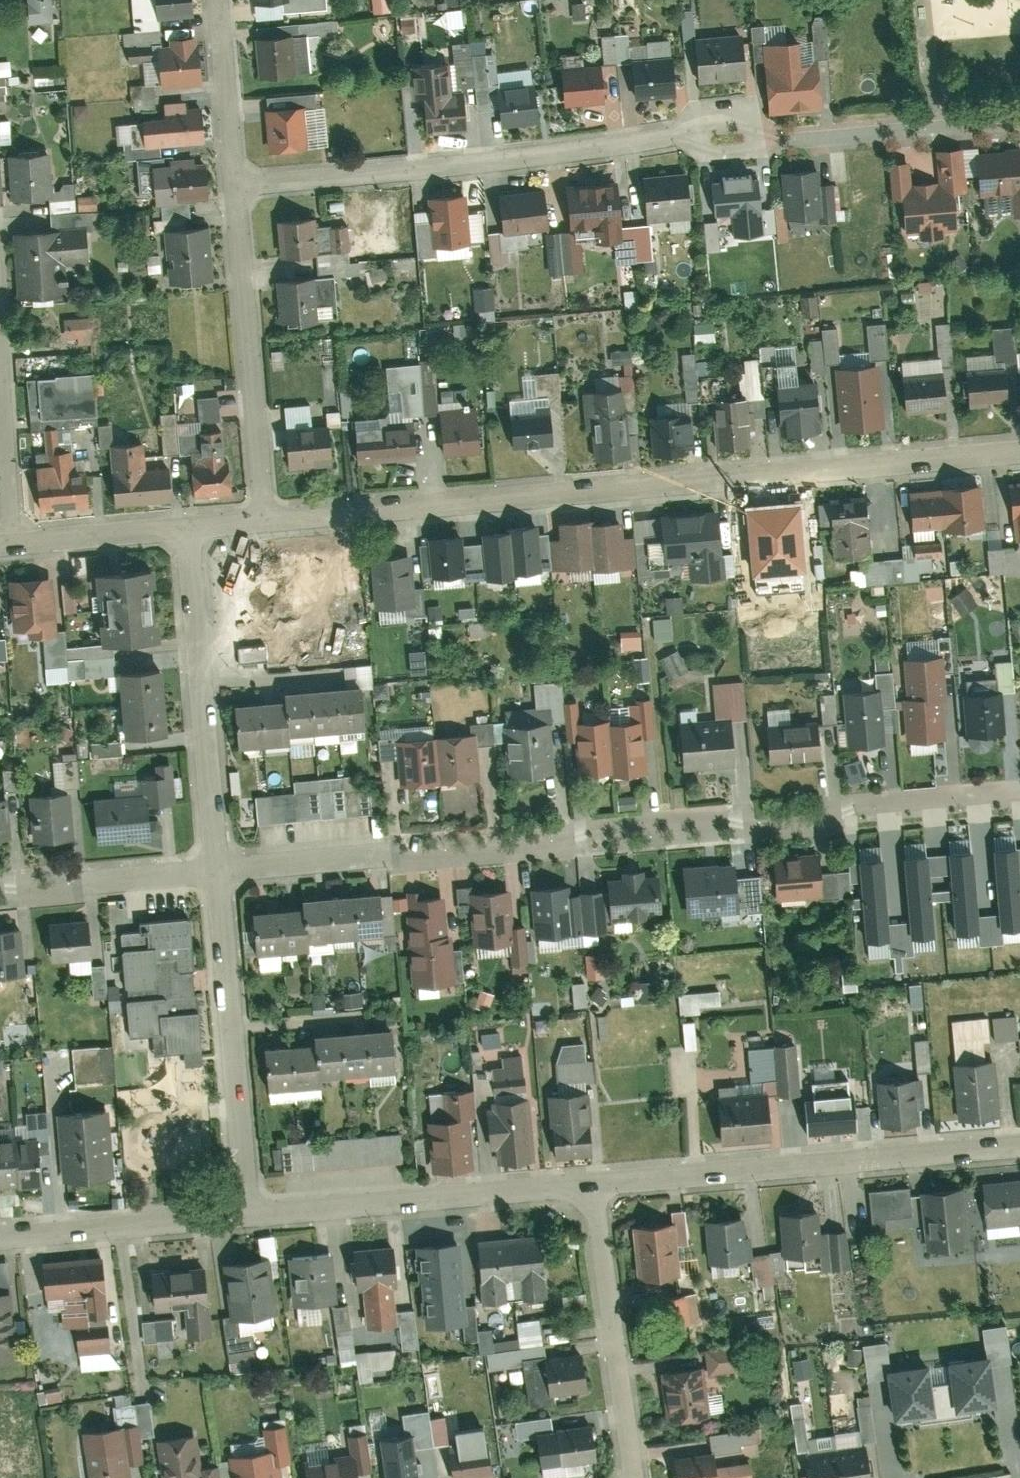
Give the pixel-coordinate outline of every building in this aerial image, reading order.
[(55,0),(32,0),(33,22),(56,21),(55,0)] [(192,0),(158,0),(160,22),(194,19),(192,0)] [(287,0),(250,0),(251,9),(287,5),(287,0)] [(376,12),(393,11),(392,0),(375,0),(376,12)] [(453,26),(454,42),(470,41),(469,25),(453,26)] [(788,26),(756,26),(756,41),(788,41),(788,26)] [(294,80),(290,38),(254,42),(258,83),(294,80)] [(695,42),(699,85),(747,81),(743,38),(695,42)] [(195,45),(194,39),(167,41),(168,47),(156,48),(159,84),(201,80),(198,44),(195,45)] [(818,63),(790,65),(788,43),(761,46),(767,118),(822,113),(818,63)] [(632,64),(635,102),(677,98),(674,61),(632,64)] [(416,99),(452,96),(449,63),(413,66),(416,99)] [(560,69),(564,108),(604,105),(600,66),(560,69)] [(497,90),(500,129),(540,126),(537,86),(497,90)] [(416,99),(419,136),(465,132),(461,95),(452,96),(416,99)] [(204,145),(201,108),(188,109),(187,101),(164,103),(164,111),(147,113),(150,150),(204,145)] [(263,114),(267,156),(309,153),(305,110),(263,114)] [(905,235),(919,234),(920,243),(943,241),(942,232),(955,230),(952,196),(969,195),(965,151),(934,154),(937,184),(911,186),(909,166),(890,168),(894,203),(902,202),(905,235)] [(54,202),(50,152),(11,155),(15,204),(54,202)] [(1019,219),(1019,152),(975,156),(979,198),(1012,195),(1014,220),(1019,219)] [(208,201),(205,163),(170,166),(173,204),(208,201)] [(821,168),(782,171),(786,223),(826,220),(821,168)] [(643,180),(647,227),(692,223),(688,176),(643,180)] [(765,240),(759,178),(711,182),(714,222),(729,221),(731,243),(765,240)] [(622,246),(617,186),(566,190),(570,233),(593,230),(595,248),(622,246)] [(499,196),(502,237),(550,233),(546,192),(499,196)] [(431,197),(435,235),(471,232),(467,194),(431,197)] [(193,206),(171,208),(172,219),(194,218),(193,206)] [(277,224),(280,260),(318,257),(314,220),(277,224)] [(211,284),(206,225),(162,228),(167,287),(211,284)] [(89,264),(87,232),(54,234),(55,239),(17,241),(19,261),(24,261),(27,305),(61,303),(59,266),(89,264)] [(313,279),(275,282),(279,328),(316,325),(313,279)] [(475,309),(496,309),(496,287),(476,287),(475,309)] [(69,338),(81,337),(81,344),(96,343),(94,315),(68,317),(69,338)] [(891,322),(872,323),(872,357),(891,357),(891,322)] [(829,362),(838,362),(838,327),(826,327),(826,339),(813,339),(813,373),(829,373),(829,362)] [(700,352),(686,353),(689,402),(703,401),(700,352)] [(391,391),(404,390),(406,414),(439,412),(437,378),(426,379),(425,363),(390,365),(391,391)] [(1008,406),(1006,374),(964,378),(967,409),(1008,406)] [(99,375),(40,379),(43,428),(102,424),(99,375)] [(904,418),(944,414),(940,375),(900,379),(904,418)] [(859,388),(862,426),(885,424),(882,385),(859,388)] [(774,392),(777,426),(819,422),(815,388),(774,392)] [(862,426),(859,388),(836,390),(840,428),(862,426)] [(237,389),(222,390),(224,411),(239,410),(237,389)] [(631,459),(625,394),(580,398),(586,463),(631,459)] [(202,420),(223,419),(221,395),(201,396),(202,420)] [(711,403),(716,454),(747,451),(744,425),(751,425),(748,399),(711,403)] [(288,405),(290,427),(315,425),(314,404),(288,405)] [(440,413),(445,458),(480,455),(476,409),(440,413)] [(178,413),(165,414),(167,453),(181,452),(178,413)] [(505,418),(508,451),(552,446),(549,414),(505,418)] [(650,420),(653,458),(691,454),(688,417),(650,420)] [(356,466),(415,460),(412,423),(352,429),(356,466)] [(284,471),(333,466),(329,429),(281,433),(284,471)] [(38,473),(40,496),(75,493),(72,456),(60,457),(58,432),(46,433),(48,458),(51,458),(51,467),(57,466),(57,471),(38,473)] [(114,447),(120,509),(177,504),(174,469),(149,471),(147,444),(114,447)] [(228,464),(193,467),(196,504),(231,502),(228,464)] [(1010,480),(1015,543),(1019,543),(1019,479),(1010,480)] [(42,516),(93,511),(90,480),(74,481),(75,493),(40,496),(42,516)] [(985,530),(981,484),(944,487),(944,495),(948,533),(985,530)] [(911,537),(948,533),(944,495),(929,497),(928,489),(906,491),(911,537)] [(871,562),(865,496),(827,499),(833,566),(871,562)] [(811,561),(806,504),(763,508),(768,565),(811,561)] [(666,566),(690,564),(692,584),(728,581),(726,560),(721,510),(662,515),(666,566)] [(552,574),(561,573),(562,575),(594,572),(590,527),(589,523),(557,526),(558,540),(549,541),(552,574)] [(594,578),(626,575),(639,574),(636,538),(623,539),(621,524),(590,527),(594,572),(594,578)] [(536,526),(510,529),(510,532),(514,576),(515,584),(541,582),(536,526)] [(514,576),(510,532),(484,535),(488,579),(514,576)] [(465,585),(461,537),(431,540),(435,588),(465,585)] [(408,552),(372,555),(377,611),(413,608),(408,552)] [(270,559),(228,563),(238,667),(279,663),(276,626),(303,624),(297,556),(270,559)] [(156,571),(102,576),(105,613),(159,608),(156,571)] [(55,573),(12,577),(18,642),(61,638),(55,573)] [(67,612),(79,611),(77,583),(65,584),(67,612)] [(964,614),(979,605),(968,588),(953,598),(964,614)] [(159,608),(105,613),(108,649),(163,644),(159,608)] [(675,639),(674,617),(656,618),(657,640),(675,639)] [(625,635),(626,653),(645,652),(644,634),(625,635)] [(9,638),(0,638),(0,659),(9,659),(9,638)] [(679,650),(663,657),(671,675),(687,668),(679,650)] [(941,660),(901,663),(904,703),(944,700),(941,660)] [(123,709),(166,706),(163,671),(120,674),(123,709)] [(358,686),(333,689),(337,741),(363,739),(358,686)] [(333,689),(307,691),(311,743),(337,741),(333,689)] [(998,690),(964,694),(969,740),(1002,737),(998,690)] [(307,691),(281,693),(282,701),(285,745),(311,743),(307,691)] [(878,691),(842,694),(847,751),(883,747),(878,691)] [(944,700),(904,703),(908,748),(947,745),(944,700)] [(282,701),(256,704),(260,756),(286,754),(285,745),(282,701)] [(256,704),(230,706),(234,758),(260,756),(256,704)] [(126,745),(169,741),(166,706),(123,709),(126,745)] [(729,719),(677,724),(681,771),(733,766),(729,719)] [(810,722),(766,726),(770,763),(814,759),(810,722)] [(637,724),(606,727),(611,777),(642,774),(637,724)] [(550,725),(503,727),(506,779),(553,776),(550,725)] [(572,731),(577,780),(611,777),(606,727),(572,731)] [(475,737),(433,739),(436,790),(478,788),(475,737)] [(436,790),(433,739),(395,741),(398,792),(436,790)] [(96,756),(124,754),(123,741),(96,743),(96,756)] [(347,776),(297,780),(297,792),(258,795),(260,822),(350,816),(347,776)] [(70,792),(31,796),(36,847),(75,844),(70,792)] [(0,799),(0,843),(16,841),(12,798),(0,799)] [(149,799),(95,804),(98,844),(152,839),(149,799)] [(910,855),(929,854),(929,844),(910,845),(910,855)] [(1018,851),(994,853),(1001,933),(1019,931),(1019,873),(1018,851)] [(817,853),(773,856),(777,903),(821,900),(817,853)] [(982,934),(974,854),(950,857),(957,936),(982,934)] [(938,938),(930,858),(906,861),(913,940),(938,938)] [(740,910),(737,861),(680,865),(684,914),(740,910)] [(892,942),(885,862),(861,865),(868,944),(892,942)] [(658,873),(605,877),(607,895),(579,897),(582,937),(662,931),(658,873)] [(582,937),(579,897),(568,898),(567,884),(528,887),(532,940),(582,937)] [(468,891),(472,946),(512,943),(508,888),(468,891)] [(377,895),(351,897),(356,949),(382,947),(377,895)] [(351,897),(326,899),(330,951),(356,949),(351,897)] [(403,900),(411,984),(452,980),(444,897),(403,900)] [(326,899),(300,901),(300,910),(304,953),(330,951),(326,899)] [(300,910),(274,912),(279,964),(305,962),(304,953),(300,910)] [(274,912),(249,914),(253,966),(279,964),(274,912)] [(123,950),(131,1038),(167,1034),(169,1055),(186,1054),(186,1051),(202,1049),(201,1035),(197,994),(192,994),(190,971),(195,971),(190,920),(142,924),(142,932),(132,933),(133,949),(123,950)] [(89,924),(52,928),(56,967),(93,963),(89,924)] [(21,930),(0,932),(0,979),(26,976),(21,930)] [(606,976),(604,953),(589,954),(590,977),(606,976)] [(703,1005),(723,1004),(722,990),(681,993),(683,1014),(703,1013),(703,1005)] [(1019,1039),(1019,1015),(996,1015),(996,1039),(1019,1039)] [(391,1029),(365,1031),(370,1084),(395,1081),(391,1029)] [(365,1031),(339,1033),(344,1086),(370,1084),(365,1031)] [(339,1033),(314,1035),(314,1044),(318,1088),(344,1086),(339,1033)] [(920,1071),(934,1071),(932,1038),(918,1039),(920,1071)] [(314,1044),(288,1046),(293,1098),(319,1096),(318,1088),(314,1044)] [(75,1047),(77,1081),(115,1079),(114,1045),(75,1047)] [(288,1046),(262,1048),(267,1101),(293,1098),(288,1046)] [(994,1062),(954,1065),(959,1124),(1000,1120),(994,1062)] [(924,1104),(922,1079),(875,1083),(879,1133),(918,1129),(916,1104),(924,1104)] [(472,1123),(469,1089),(443,1092),(446,1124),(427,1126),(431,1174),(468,1171),(464,1123),(472,1123)] [(854,1094),(804,1099),(808,1141),(858,1137),(854,1094)] [(591,1163),(585,1095),(548,1098),(554,1166),(591,1163)] [(771,1146),(767,1099),(716,1104),(720,1151),(771,1146)] [(526,1168),(520,1103),(489,1105),(494,1171),(526,1168)] [(110,1178),(105,1112),(61,1116),(67,1181),(110,1178)] [(285,1141),(287,1170),(406,1162),(404,1134),(285,1141)] [(23,1194),(45,1192),(41,1143),(19,1145),(23,1194)] [(23,1194),(19,1145),(0,1146),(0,1184),(1,1196),(23,1194)] [(979,1183),(984,1230),(1019,1226),(1019,1179),(979,1183)] [(913,1188),(873,1190),(875,1228),(915,1226),(913,1188)] [(969,1250),(963,1189),(920,1193),(925,1253),(969,1250)] [(817,1213),(778,1217),(782,1261),(821,1258),(817,1213)] [(748,1266),(744,1220),(705,1223),(709,1270),(748,1266)] [(681,1280),(676,1226),(632,1230),(637,1284),(681,1280)] [(547,1300),(541,1236),(509,1239),(514,1302),(547,1300)] [(514,1302),(509,1239),(476,1242),(482,1305),(514,1302)] [(459,1244),(417,1250),(427,1327),(467,1322),(470,1342),(480,1340),(475,1303),(467,1302),(459,1244)] [(401,1292),(397,1251),(358,1255),(362,1296),(366,1295),(370,1334),(399,1332),(395,1293),(401,1292)] [(338,1310),(333,1256),(290,1260),(294,1314),(338,1310)] [(49,1304),(90,1300),(92,1325),(111,1323),(108,1299),(111,1298),(107,1259),(45,1264),(49,1304)] [(277,1322),(271,1262),(232,1266),(237,1326),(277,1322)] [(157,1315),(189,1312),(192,1345),(217,1342),(211,1268),(153,1273),(157,1315)] [(679,1325),(702,1322),(698,1293),(675,1296),(679,1325)] [(16,1296),(0,1297),(0,1367),(22,1365),(16,1296)] [(403,1309),(404,1348),(421,1347),(419,1309),(403,1309)] [(523,1348),(547,1344),(542,1317),(519,1321),(523,1348)] [(176,1318),(145,1319),(146,1341),(177,1340),(176,1318)] [(395,1368),(394,1349),(356,1351),(355,1332),(341,1333),(343,1363),(361,1362),(362,1380),(376,1380),(375,1370),(395,1368)] [(521,1340),(493,1340),(493,1332),(484,1332),(484,1349),(521,1349),(521,1340)] [(82,1370),(117,1368),(115,1333),(80,1335),(82,1370)] [(525,1363),(521,1347),(490,1353),(493,1369),(525,1363)] [(851,1364),(862,1365),(864,1349),(853,1347),(851,1364)] [(586,1394),(581,1355),(538,1361),(543,1399),(586,1394)] [(993,1356),(952,1360),(957,1410),(998,1407),(993,1356)] [(930,1366),(889,1370),(894,1420),(935,1417),(930,1366)] [(703,1368),(660,1374),(667,1428),(710,1422),(703,1368)] [(714,1411),(725,1411),(723,1375),(712,1376),(714,1411)] [(429,1418),(428,1411),(402,1414),(405,1434),(413,1433),(415,1449),(434,1446),(429,1418)] [(429,1418),(434,1446),(450,1444),(446,1415),(429,1418)] [(536,1433),(553,1431),(551,1417),(516,1421),(517,1438),(536,1436),(536,1433)] [(275,1449),(276,1464),(291,1462),(286,1424),(263,1427),(267,1450),(275,1449)] [(489,1441),(486,1442),(484,1425),(455,1429),(457,1446),(449,1446),(453,1477),(494,1477),(489,1441)] [(596,1462),(592,1427),(553,1431),(536,1433),(536,1436),(540,1468),(596,1462)] [(86,1436),(91,1477),(131,1477),(125,1431),(86,1436)] [(358,1463),(369,1462),(366,1432),(348,1434),(350,1458),(358,1457),(358,1463)] [(380,1438),(385,1477),(419,1477),(415,1449),(413,1433),(405,1434),(380,1438)] [(161,1441),(166,1477),(200,1477),(194,1436),(161,1441)] [(229,1455),(232,1477),(278,1477),(276,1464),(275,1449),(267,1450),(229,1455)] [(867,1451),(838,1455),(841,1477),(870,1477),(867,1451)] [(675,1477),(716,1477),(713,1454),(673,1459),(675,1477)] [(838,1455),(809,1459),(812,1477),(841,1477),(838,1455)] [(306,1477),(360,1477),(358,1463),(358,1457),(350,1458),(305,1463),(306,1477)] [(425,1477),(440,1477),(440,1469),(425,1469),(425,1477)]
